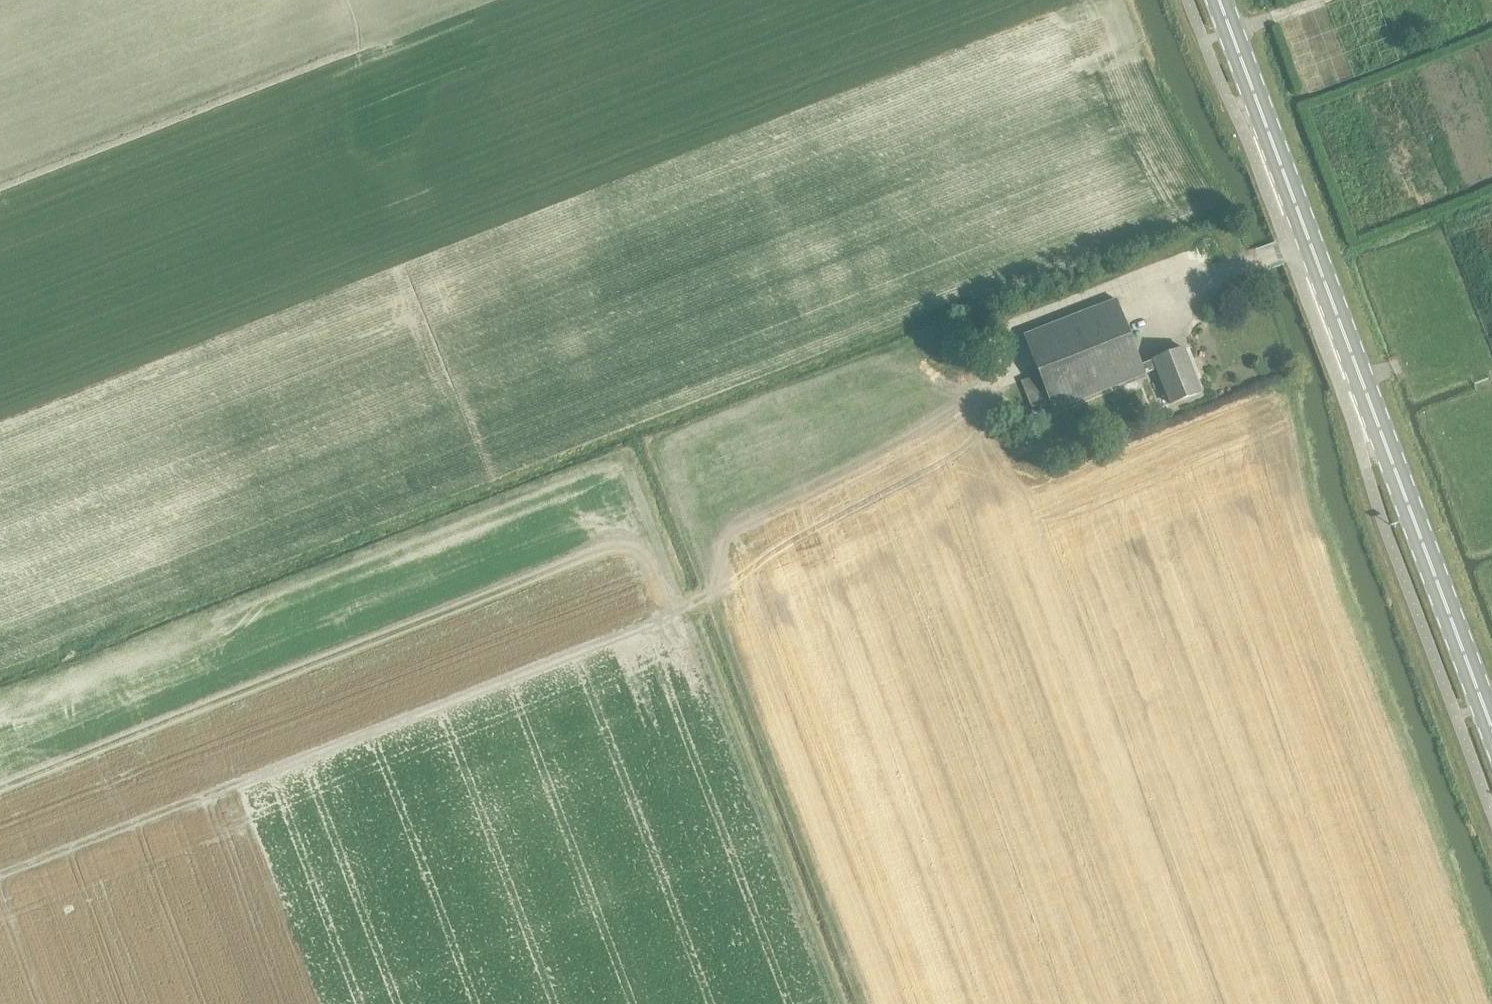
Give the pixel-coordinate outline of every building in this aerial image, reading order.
[(1038,374),(1027,378),(1020,381),(1031,408),(1031,409),(1038,406),(1041,415),(1053,411),(1156,371),(1170,406),(1202,393),(1184,348),(1141,365),(1116,300),(1024,336),(1038,374)]
